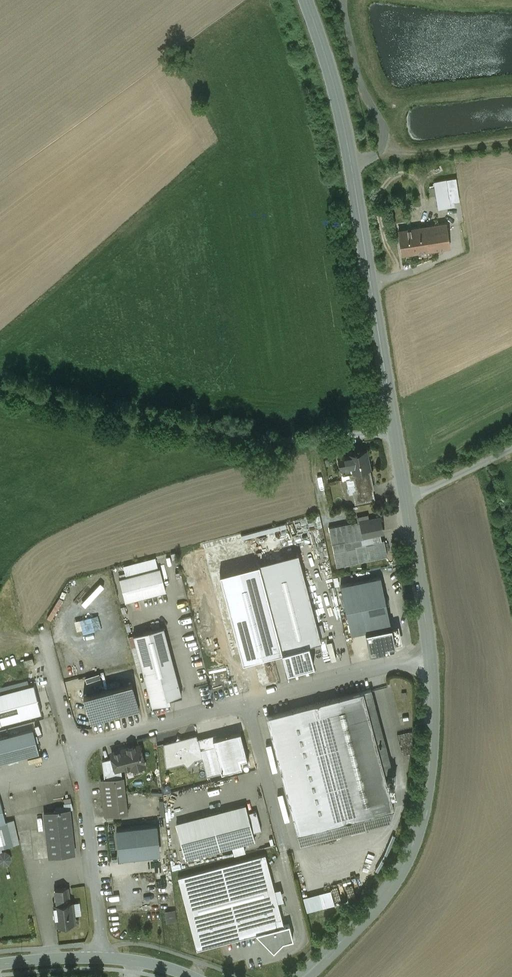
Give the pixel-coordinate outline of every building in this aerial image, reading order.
[(457,177),(447,179),(450,202),(454,201),(461,200),(457,177)] [(439,208),(451,207),(450,202),(447,179),(435,181),(436,186),(429,187),(431,196),(437,195),(439,208)] [(446,223),(410,228),(412,238),(448,233),(446,223)] [(410,228),(399,230),(402,254),(414,252),(412,238),(410,228)] [(448,233),(412,238),(414,252),(450,247),(448,233)] [(366,451),(349,454),(349,455),(344,456),(346,467),(352,466),(353,472),(369,468),(366,451)] [(344,456),(338,457),(341,468),(346,467),(344,456)] [(353,472),(349,472),(350,479),(354,478),(356,490),(353,491),(355,503),(363,501),(362,494),(373,492),(373,488),(374,488),(369,468),(353,472)] [(380,518),(361,522),(364,535),(383,531),(380,518)] [(364,535),(361,522),(329,528),(337,565),(388,555),(383,531),(364,535)] [(298,553),(259,563),(282,651),(307,644),(309,644),(321,641),(298,553)] [(123,565),(126,577),(158,568),(155,557),(123,565)] [(243,661),(282,651),(259,563),(220,573),(243,661)] [(126,601),(166,591),(160,568),(158,568),(126,577),(120,578),(126,601)] [(380,576),(341,584),(351,634),(365,631),(391,625),(380,576)] [(91,617),(80,620),(83,633),(94,631),(91,617)] [(391,625),(365,631),(370,653),(389,648),(389,645),(396,644),(392,625),(391,625)] [(165,628),(133,637),(152,710),(170,705),(169,701),(183,697),(165,628)] [(307,644),(282,651),(287,671),(314,664),(309,644),(307,644)] [(33,657),(23,660),(25,666),(34,663),(33,657)] [(132,682),(84,695),(91,724),(139,712),(132,682)] [(0,693),(0,720),(1,723),(42,713),(34,684),(0,693)] [(371,689),(266,716),(297,833),(394,808),(384,772),(392,771),(381,731),(374,733),(369,713),(376,711),(371,689)] [(0,737),(0,764),(39,754),(33,730),(0,737)] [(217,734),(197,739),(203,758),(207,776),(249,765),(240,732),(218,737),(217,734)] [(195,760),(203,758),(197,739),(196,735),(181,738),(177,736),(175,740),(163,743),(166,768),(183,763),(187,767),(195,760)] [(140,743),(111,750),(112,757),(116,770),(125,768),(145,763),(140,743)] [(112,757),(103,760),(105,778),(126,776),(125,768),(116,770),(112,757)] [(105,778),(101,778),(106,816),(129,814),(126,776),(105,778)] [(6,822),(0,800),(0,848),(14,845),(7,821),(6,822)] [(179,823),(189,858),(255,839),(246,805),(179,823)] [(56,811),(44,812),(49,856),(75,853),(70,809),(62,810),(61,806),(56,807),(56,811)] [(130,829),(117,830),(120,858),(133,856),(159,853),(156,826),(130,829)] [(0,853),(0,863),(3,865),(8,863),(11,859),(9,854),(5,852),(0,853)] [(255,932),(284,924),(266,855),(179,878),(197,947),(255,932)] [(274,873),(276,888),(284,887),(282,872),(274,873)] [(74,901),(82,900),(81,891),(86,891),(85,886),(73,886),(74,901)] [(68,887),(56,888),(57,903),(70,902),(68,887)] [(308,911),(336,903),(332,889),(304,897),(308,911)] [(57,903),(53,904),(56,925),(58,924),(58,928),(66,927),(65,924),(76,923),(73,902),(70,902),(57,903)] [(178,920),(177,909),(166,910),(167,920),(178,920)] [(291,923),(284,924),(255,932),(274,951),(283,940),(294,937),(291,923)]
